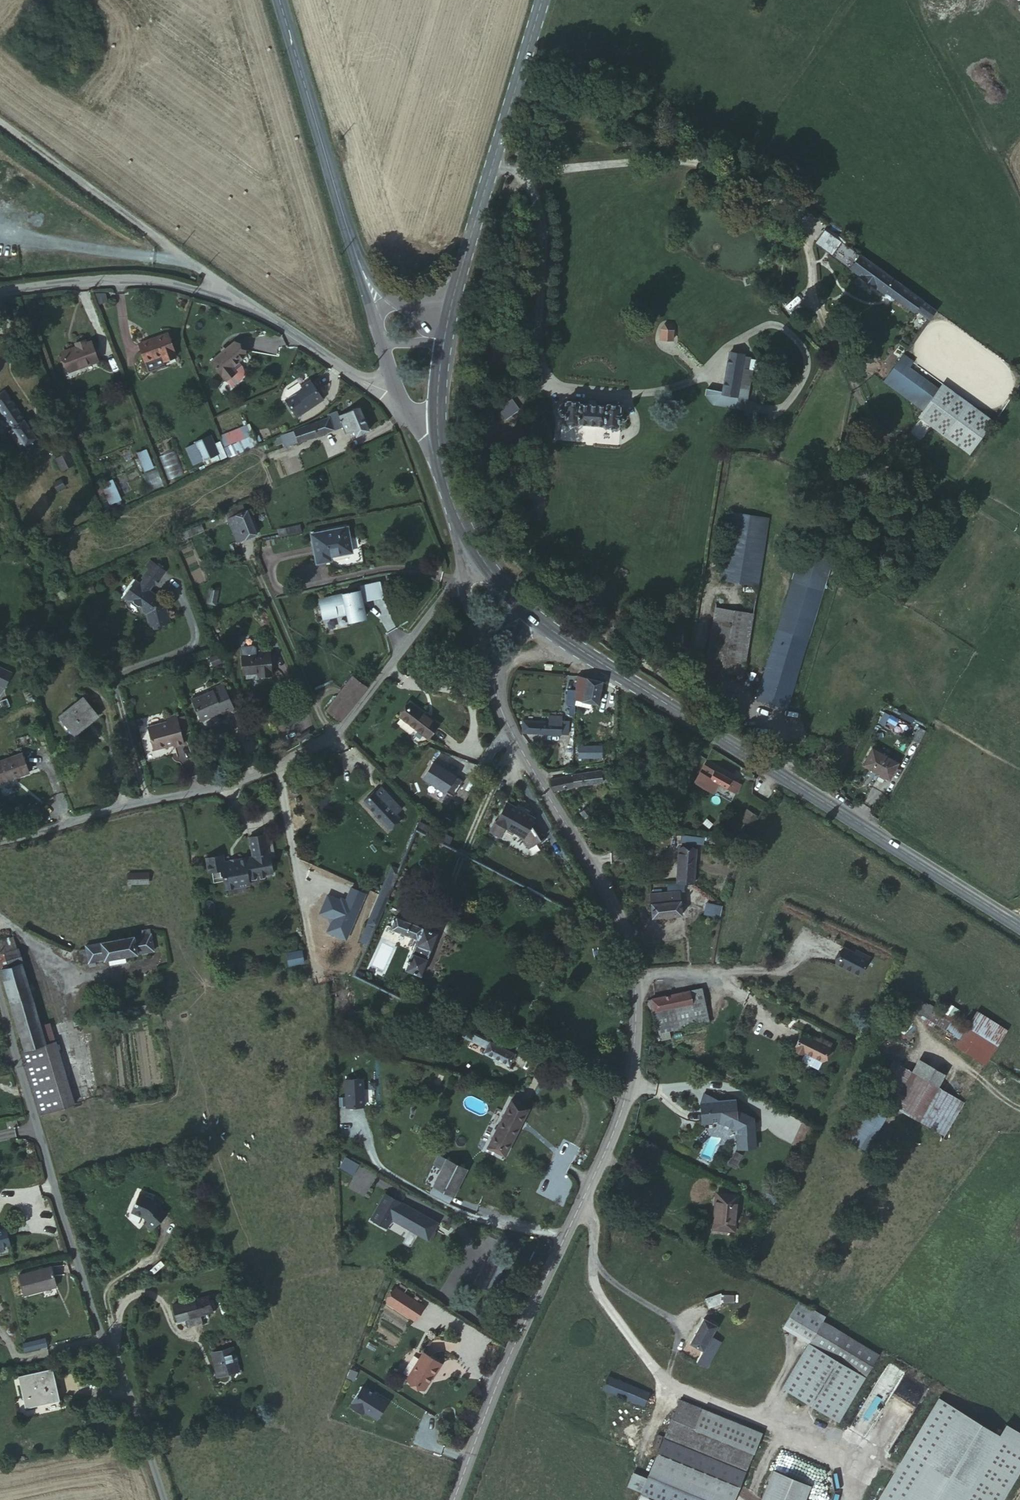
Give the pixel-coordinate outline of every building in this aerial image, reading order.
[(840,241),(843,237),(838,232),(835,237),(824,230),(814,243),(884,294),(885,292),(913,312),(915,309),(929,319),(935,310),(901,285),(840,241)] [(661,329),(660,339),(672,340),(673,330),(670,325),(664,324),(661,329)] [(53,356),(86,352),(83,330),(74,331),(73,325),(65,326),(65,332),(49,335),(53,356)] [(224,326),(201,348),(225,374),(234,365),(237,359),(235,353),(230,347),(238,341),(224,326)] [(161,361),(171,357),(159,333),(132,346),(146,374),(164,366),(161,361)] [(724,391),(707,389),(706,396),(713,404),(739,409),(746,399),(750,371),(748,371),(749,358),(743,357),(743,355),(729,352),(724,391)] [(883,381),(972,446),(990,420),(991,421),(997,413),(987,405),(981,412),(902,355),(883,381)] [(751,358),(750,369),(757,370),(759,360),(751,358)] [(318,384),(305,365),(299,369),(300,371),(283,383),(294,399),(311,388),(312,389),(318,384)] [(7,387),(0,392),(0,402),(16,425),(11,428),(22,444),(27,441),(34,452),(46,444),(7,387)] [(364,416),(353,393),(333,403),(341,421),(348,418),(351,423),(364,416)] [(519,410),(512,401),(499,410),(507,420),(519,410)] [(563,416),(563,423),(565,424),(576,425),(577,424),(603,426),(604,428),(616,429),(618,427),(619,421),(622,421),(625,419),(625,416),(623,414),(619,414),(619,407),(617,405),(606,404),(604,406),(578,404),(577,402),(566,401),(564,403),(564,410),(559,409),(558,411),(557,413),(558,416),(563,416)] [(325,411),(323,404),(287,417),(292,430),(333,416),(331,409),(325,411)] [(262,422),(257,411),(249,415),(245,407),(218,421),(228,439),(262,422)] [(207,422),(191,429),(191,430),(200,447),(215,440),(207,422)] [(200,447),(191,430),(182,434),(190,451),(200,447)] [(78,461),(71,446),(59,451),(66,467),(78,461)] [(146,448),(136,452),(143,471),(154,467),(146,448)] [(160,455),(167,479),(182,474),(175,450),(160,455)] [(98,485),(106,506),(121,500),(112,479),(98,485)] [(256,526),(247,505),(230,511),(239,533),(256,526)] [(730,513),(705,669),(743,676),(769,519),(730,513)] [(357,539),(352,515),(315,524),(321,551),(335,548),(334,544),(357,539)] [(756,698),(787,708),(834,554),(840,533),(809,523),(756,698)] [(277,529),(279,536),(301,531),(299,524),(277,529)] [(189,571),(200,566),(192,545),(181,549),(189,571)] [(152,559),(155,553),(149,549),(144,557),(147,559),(141,570),(144,571),(140,577),(135,574),(126,593),(132,596),(137,593),(151,601),(158,619),(177,611),(168,591),(151,582),(154,575),(157,577),(159,576),(164,566),(152,559)] [(167,560),(155,553),(152,559),(164,566),(167,560)] [(352,585),(326,590),(327,595),(315,597),(318,613),(342,609),(344,617),(358,614),(354,597),(379,592),(375,576),(356,579),(357,586),(352,587),(352,585)] [(274,670),(272,649),(243,651),(245,669),(262,668),(262,672),(274,670)] [(11,670),(0,664),(0,681),(5,684),(11,670)] [(212,685),(222,680),(220,676),(210,680),(212,685)] [(332,718),(333,719),(360,686),(347,676),(320,709),(332,718)] [(602,682),(577,676),(576,700),(598,705),(602,682)] [(235,702),(222,680),(212,685),(193,694),(204,716),(215,710),(213,708),(218,706),(219,708),(222,706),(224,708),(235,702)] [(437,732),(451,717),(444,710),(441,713),(422,696),(411,708),(437,732)] [(81,701),(56,717),(68,738),(94,721),(81,701)] [(550,702),(549,716),(562,716),(563,701),(558,701),(558,703),(550,702)] [(250,711),(247,704),(241,706),(244,713),(250,711)] [(167,721),(147,727),(153,748),(156,749),(174,744),(174,746),(184,743),(176,714),(166,717),(167,721)] [(184,715),(177,717),(181,732),(188,730),(184,715)] [(562,716),(549,716),(548,722),(523,721),(523,732),(567,735),(568,722),(562,721),(562,716)] [(917,728),(910,740),(917,744),(924,732),(917,728)] [(23,747),(0,755),(0,777),(0,778),(30,767),(23,747)] [(577,747),(578,758),(602,757),(602,747),(577,747)] [(863,765),(888,779),(893,773),(895,774),(897,771),(894,770),(897,765),(873,749),(863,765)] [(562,767),(572,767),(572,753),(563,753),(562,767)] [(708,780),(709,779),(714,771),(708,767),(703,777),(708,780)] [(382,775),(371,785),(394,809),(405,798),(404,797),(410,792),(388,770),(382,775)] [(552,788),(553,791),(603,782),(601,771),(572,775),(572,777),(551,780),(552,788)] [(735,794),(740,786),(714,771),(709,779),(735,794)] [(514,827),(525,817),(527,814),(523,812),(525,809),(515,804),(513,806),(503,801),(494,820),(492,819),(486,830),(497,836),(505,822),(514,827)] [(580,813),(587,822),(594,817),(587,808),(580,813)] [(739,821),(750,827),(756,817),(746,810),(739,821)] [(278,844),(282,843),(277,816),(259,820),(263,839),(253,841),(251,843),(238,845),(232,843),(231,838),(219,840),(221,854),(229,852),(236,855),(237,859),(235,860),(237,869),(250,867),(257,869),(260,861),(270,859),(269,855),(276,854),(278,846),(278,844)] [(525,817),(514,827),(522,841),(535,834),(525,817)] [(703,838),(681,836),(680,842),(699,844),(699,842),(702,842),(703,838)] [(736,842),(745,846),(747,840),(739,837),(736,842)] [(740,859),(745,846),(736,842),(731,856),(740,859)] [(269,855),(270,859),(284,857),(282,843),(278,844),(278,846),(276,854),(269,855)] [(679,850),(677,883),(693,883),(695,851),(679,850)] [(396,883),(406,857),(400,855),(390,881),(396,883)] [(139,861),(130,861),(130,870),(139,870),(139,861)] [(139,870),(139,871),(161,871),(161,861),(139,861),(139,870)] [(128,873),(128,884),(149,883),(149,873),(128,873)] [(681,915),(680,900),(679,891),(683,891),(682,885),(667,886),(667,892),(650,894),(652,918),(681,915)] [(444,921),(400,903),(395,914),(426,927),(415,959),(429,963),(444,921)] [(705,903),(703,910),(718,915),(720,906),(705,903)] [(91,937),(93,948),(120,944),(135,942),(163,937),(159,913),(147,914),(148,922),(95,930),(96,936),(91,937)] [(3,926),(11,952),(17,950),(10,930),(24,927),(22,920),(3,926)] [(11,952),(35,1032),(54,1025),(24,927),(10,930),(17,950),(11,952)] [(135,942),(120,944),(121,950),(136,948),(135,942)] [(859,954),(845,947),(836,962),(861,975),(870,957),(860,952),(859,954)] [(287,965),(304,964),(302,950),(285,952),(287,965)] [(365,958),(363,964),(370,967),(373,961),(365,958)] [(959,1039),(968,1026),(934,1006),(933,1007),(917,997),(915,999),(892,984),(886,994),(921,1016),(922,1015),(926,1018),(924,1022),(933,1027),(935,1025),(959,1039)] [(148,990),(150,1001),(160,1000),(158,989),(148,990)] [(654,1013),(658,1033),(708,1023),(702,989),(646,1001),(648,1014),(654,1013)] [(958,1042),(987,1060),(1006,1030),(976,1012),(968,1026),(959,1039),(958,1042)] [(35,1032),(31,1033),(53,1098),(86,1087),(64,1022),(35,1032)] [(808,1038),(801,1052),(810,1057),(829,1066),(837,1048),(827,1043),(827,1044),(826,1047),(822,1045),(808,1038)] [(874,1094),(944,1136),(963,1102),(936,1085),(942,1075),(925,1064),(917,1078),(893,1063),(874,1094)] [(539,1095),(521,1086),(500,1130),(518,1138),(539,1095)] [(865,1104),(847,1136),(861,1145),(880,1113),(865,1104)] [(708,1120),(704,1127),(712,1128),(715,1124),(708,1120)] [(712,1128),(704,1127),(703,1148),(728,1149),(736,1159),(736,1178),(753,1178),(754,1150),(738,1139),(738,1129),(722,1128),(715,1124),(712,1128)] [(447,1171),(457,1153),(448,1148),(438,1167),(447,1171)] [(477,1163),(457,1153),(447,1171),(440,1184),(461,1195),(477,1163)] [(162,1182),(148,1176),(140,1194),(151,1199),(156,1205),(152,1208),(159,1215),(176,1198),(168,1190),(169,1189),(162,1182)] [(428,1240),(438,1220),(383,1192),(369,1220),(387,1229),(391,1221),(428,1240)] [(747,1203),(726,1199),(721,1234),(741,1238),(747,1203)] [(653,1211),(640,1202),(636,1210),(648,1219),(653,1211)] [(2,1216),(7,1229),(27,1224),(23,1210),(2,1216)] [(1010,1234),(1019,1240),(1019,1218),(1010,1234)] [(9,1246),(5,1227),(0,1228),(0,1247),(9,1246)] [(68,1265),(63,1247),(30,1257),(36,1278),(54,1272),(54,1270),(68,1265)] [(214,1282),(179,1290),(183,1307),(191,1305),(206,1302),(218,1300),(214,1282)] [(414,1322),(425,1306),(394,1285),(383,1301),(414,1322)] [(206,1302),(191,1305),(193,1313),(208,1310),(206,1302)] [(741,1302),(712,1303),(711,1312),(726,1313),(727,1310),(742,1311),(741,1302)] [(813,1323),(802,1317),(794,1332),(820,1347),(824,1341),(828,1332),(813,1323)] [(53,1321),(30,1327),(32,1336),(56,1329),(53,1321)] [(716,1347),(722,1337),(710,1329),(697,1353),(708,1360),(716,1347)] [(241,1336),(223,1341),(228,1360),(235,1358),(235,1355),(245,1352),(241,1336)] [(22,1342),(23,1350),(47,1348),(46,1339),(22,1342)] [(880,1375),(824,1341),(820,1347),(793,1392),(852,1421),(880,1375)] [(726,1353),(716,1347),(708,1360),(701,1373),(712,1379),(726,1353)] [(439,1384),(455,1359),(438,1349),(421,1374),(439,1384)] [(247,1358),(245,1352),(235,1355),(235,1358),(228,1360),(228,1363),(247,1358)] [(61,1354),(24,1365),(35,1397),(71,1385),(61,1354)] [(565,1368),(547,1360),(543,1367),(561,1375),(565,1368)] [(655,1403),(616,1385),(610,1398),(649,1417),(655,1403)] [(670,1448),(749,1486),(766,1446),(687,1410),(670,1448)] [(945,1414),(889,1499),(974,1499),(1004,1453),(945,1414)] [(788,1456),(780,1472),(796,1480),(795,1482),(822,1495),(832,1477),(788,1456)] [(770,1499),(810,1499),(777,1485),(770,1499)]
